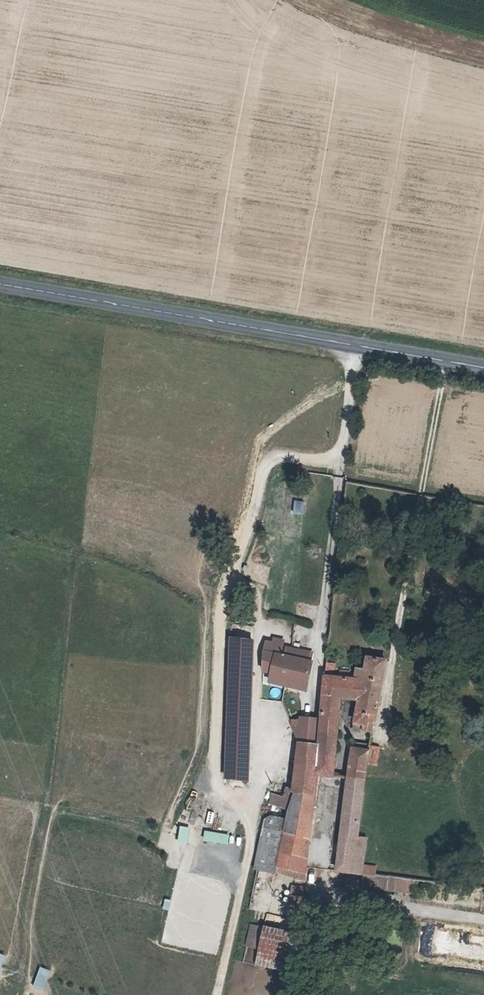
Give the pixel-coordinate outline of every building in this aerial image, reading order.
[(230,653),(250,655),(251,640),(231,638),(230,653)] [(260,678),(275,680),(308,687),(312,660),(308,659),(264,650),(260,678)] [(228,676),(222,746),(241,748),(250,655),(230,653),(228,676)] [(317,744),(316,754),(333,756),(340,698),(354,699),(352,723),(359,724),(359,730),(373,732),(381,658),(361,655),(359,668),(351,667),(349,677),(344,677),(345,672),(340,671),(337,670),(336,676),(325,675),(317,744)] [(334,658),(326,657),(325,671),(332,670),(334,658)] [(307,694),(308,687),(275,680),(274,687),(307,694)] [(293,761),(316,763),(316,754),(317,744),(314,744),(295,741),(293,761)] [(369,744),(368,750),(367,762),(367,763),(377,764),(379,746),(373,745),(369,744)] [(241,748),(222,746),(221,760),(220,778),(238,780),(241,748)] [(354,760),(367,762),(368,750),(355,749),(354,760)] [(333,756),(316,754),(316,763),(315,775),(331,777),(333,756)] [(365,781),(367,763),(367,762),(354,760),(351,779),(355,780),(363,780),(365,781)] [(292,794),(312,796),(315,775),(316,763),(293,761),(290,793),(292,794)] [(358,839),(365,781),(363,780),(355,780),(351,779),(340,872),(376,876),(377,868),(364,866),(367,841),(358,839)] [(273,814),(285,816),(286,807),(292,794),(290,793),(287,789),(271,783),(265,807),(273,809),(273,814)] [(282,829),(281,834),(308,837),(312,796),(292,794),(286,807),(285,816),(284,823),(282,829)] [(189,819),(191,809),(184,807),(182,817),(189,819)] [(253,874),(275,877),(276,867),(278,856),(279,849),(281,834),(282,829),(284,823),(270,820),(262,824),(257,847),(253,874)] [(176,843),(187,843),(188,826),(178,825),(176,843)] [(227,844),(228,834),(203,829),(202,839),(227,844)] [(278,856),(306,860),(308,837),(281,834),(279,849),(278,856)] [(304,880),(306,860),(278,856),(276,867),(275,877),(304,880)] [(400,890),(400,878),(387,877),(386,889),(400,890)] [(288,887),(287,898),(302,900),(303,889),(288,887)] [(301,907),(302,900),(287,898),(286,906),(301,908),(301,907)] [(253,969),(287,971),(294,972),(298,934),(257,932),(253,969)] [(43,991),(48,968),(37,966),(32,989),(43,991)]
